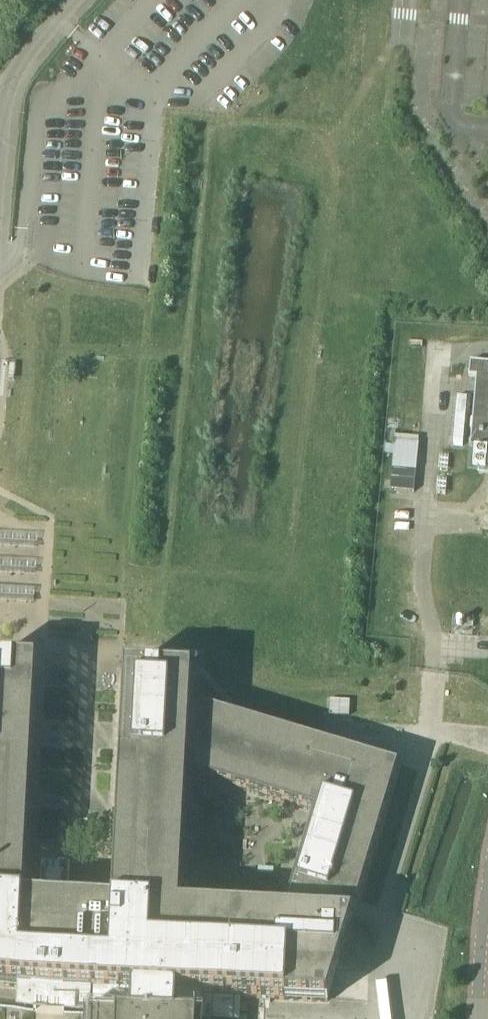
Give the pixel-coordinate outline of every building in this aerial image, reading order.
[(469,363),(468,377),(475,378),(469,448),(487,449),(486,467),(487,467),(487,364),(469,363)] [(397,475),(426,475),(426,441),(402,441),(402,452),(398,452),(397,475)] [(421,479),(399,480),(400,508),(421,507),(421,479)] [(202,997),(284,1001),(327,1003),(328,999),(337,969),(352,919),(397,769),(189,707),(191,676),(125,672),(113,908),(68,905),(70,856),(43,855),(40,904),(23,903),(35,668),(0,666),(0,986),(35,987),(34,995),(22,995),(22,1003),(34,1004),(33,1012),(0,1010),(0,1018),(201,1018),(202,997)] [(330,701),(329,717),(348,718),(349,702),(330,701)]
